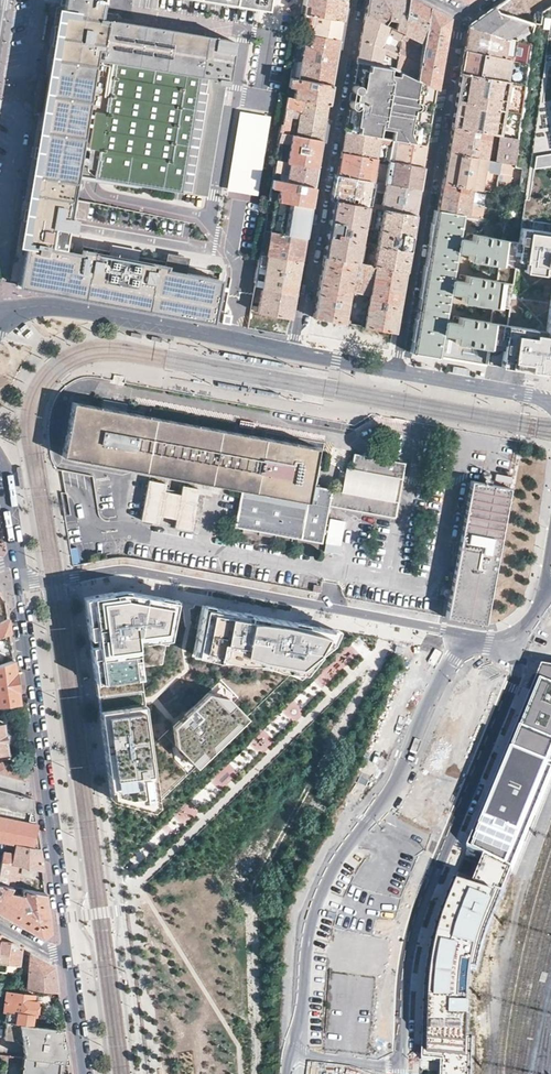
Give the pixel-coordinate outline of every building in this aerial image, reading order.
[(64,12),(60,12),(54,49),(43,117),(23,244),(25,244),(25,248),(19,285),(36,288),(211,322),(220,280),(165,270),(166,267),(84,252),(84,254),(48,247),(52,226),(72,230),(74,217),(68,216),(75,174),(179,191),(198,75),(215,77),(214,81),(225,83),(232,40),(100,19),(103,0),(65,0),(64,12)] [(277,6),(279,6),(277,15),(293,19),(297,0),(278,0),(277,6)] [(344,0),(303,0),(301,14),(315,16),(341,19),(343,6),(344,0)] [(406,0),(366,0),(364,14),(400,31),(406,0)] [(412,0),(406,0),(400,31),(393,68),(414,78),(426,7),(417,3),(412,0)] [(542,10),(541,23),(533,24),(530,44),(527,64),(525,85),(517,139),(513,164),(513,168),(515,168),(520,168),(518,190),(526,191),(521,219),(550,223),(550,5),(542,10)] [(447,18),(426,7),(414,78),(435,89),(441,54),(444,35),(447,18)] [(530,44),(533,24),(494,8),(478,19),(468,26),(530,44)] [(393,68),(400,31),(364,14),(361,34),(356,61),(393,68)] [(341,19),(315,16),(312,36),(338,41),(340,27),(341,19)] [(259,18),(247,81),(258,83),(270,20),(259,18)] [(286,23),(275,21),(263,84),(274,86),(286,23)] [(464,50),(527,64),(530,44),(468,26),(467,35),(464,50)] [(312,36),(297,33),(288,77),(330,85),(334,60),(338,41),(312,36)] [(460,74),(525,85),(527,64),(464,50),(462,61),(460,74)] [(414,78),(393,68),(356,61),(350,94),(344,132),(392,140),(426,146),(430,121),(434,95),(435,89),(414,78)] [(451,126),(517,139),(525,85),(460,74),(456,101),(451,126)] [(207,195),(225,83),(214,81),(215,77),(198,75),(179,191),(207,195)] [(330,85),(288,77),(287,87),(294,88),(292,98),(327,105),(329,93),(330,85)] [(292,98),(285,97),(281,124),(279,124),(278,133),(320,141),(324,120),(327,105),(292,98)] [(272,118),(241,113),(226,190),(257,196),(272,118)] [(517,139),(451,126),(449,138),(447,151),(513,164),(517,139)] [(392,140),(344,132),(342,140),(340,152),(388,160),(392,140)] [(320,141),(278,133),(272,160),(316,168),(318,153),(320,141)] [(426,146),(392,140),(388,160),(422,166),(424,156),(426,146)] [(485,191),(509,196),(513,170),(513,168),(513,164),(447,151),(444,167),(442,183),(485,191)] [(388,160),(340,152),(339,162),(336,175),(378,183),(384,184),(388,160)] [(316,168),(272,160),(270,165),(274,166),(272,180),(313,187),(314,176),(316,168)] [(421,176),(422,166),(388,160),(384,184),(418,190),(421,176)] [(378,183),(336,175),(334,188),(332,200),(374,207),(375,203),(377,190),(378,183)] [(313,187),(272,180),(268,201),(269,201),(275,202),(309,206),(311,195),(313,187)] [(416,201),(418,190),(384,184),(378,183),(377,190),(384,191),(382,204),(375,203),(374,207),(414,215),(416,201)] [(437,211),(462,216),(468,217),(471,195),(484,197),(485,191),(442,183),(439,196),(437,211)] [(204,222),(89,199),(87,207),(202,229),(204,222)] [(374,207),(332,200),(328,224),(323,256),(365,264),(368,243),(360,241),(362,226),(371,228),(374,207)] [(309,206),(275,202),(270,232),(304,238),(307,222),(309,206)] [(410,242),(414,215),(374,207),(371,228),(377,229),(374,244),(368,243),(365,264),(405,271),(410,242)] [(418,322),(413,352),(439,356),(442,335),(455,337),(455,343),(487,349),(490,323),(459,318),(458,324),(445,322),(449,294),(463,296),(462,302),(492,308),(496,281),(466,276),(465,283),(451,281),(456,252),(470,255),(469,260),(498,266),(502,240),(473,235),(472,241),(458,239),(462,216),(437,211),(432,240),(425,280),(418,322)] [(520,226),(518,242),(502,240),(498,266),(514,269),(512,283),(496,281),(492,308),(509,310),(507,326),(490,323),(487,349),(485,364),(501,366),(516,368),(550,373),(550,223),(521,219),(520,226)] [(270,232),(264,231),(260,255),(284,258),(300,259),(302,248),(304,238),(270,232)] [(284,258),(260,255),(255,284),(256,284),(256,287),(295,294),(297,277),(300,259),(284,258)] [(397,314),(405,271),(365,264),(323,256),(316,298),(313,318),(344,323),(350,292),(369,295),(364,327),(394,332),(397,314)] [(295,294),(256,287),(253,301),(260,302),(258,312),(291,318),(293,304),(295,294)] [(244,360),(244,355),(224,351),(222,356),(244,360)] [(283,362),(262,359),(261,363),(283,367),(283,362)] [(238,390),(239,386),(217,382),(217,386),(238,390)] [(279,393),(255,389),(256,393),(277,397),(279,393)] [(317,449),(73,403),(63,457),(240,492),(232,529),(321,547),(328,509),(331,492),(310,487),(317,449)] [(403,464),(351,456),(349,472),(344,471),(340,494),(331,492),(328,509),(394,520),(397,503),(392,502),(395,480),(401,481),(403,464)] [(166,483),(149,480),(142,520),(159,523),(161,515),(178,518),(176,526),(193,529),(200,488),(183,486),(182,494),(165,491),(166,483)] [(510,489),(492,485),(471,481),(445,621),(484,629),(510,489)] [(116,594),(82,600),(88,644),(93,683),(145,674),(142,655),(176,654),(185,606),(146,598),(120,593),(116,594)] [(231,675),(249,666),(259,617),(199,608),(191,664),(231,675)] [(332,630),(259,617),(249,666),(270,671),(287,675),(307,673),(321,663),(346,633),(332,630)] [(0,622),(0,635),(10,632),(0,622)] [(21,705),(17,682),(14,659),(0,664),(0,707),(20,705),(21,705)] [(550,763),(550,671),(541,669),(535,685),(524,712),(507,755),(469,851),(483,857),(506,870),(550,763)] [(97,711),(108,799),(121,812),(160,823),(165,816),(165,799),(196,770),(172,746),(166,736),(153,723),(145,674),(93,683),(97,711)] [(166,736),(172,746),(196,770),(203,777),(254,727),(235,709),(239,702),(221,681),(166,736)] [(9,775),(23,779),(28,768),(2,761),(0,762),(0,773),(9,775)] [(33,798),(17,794),(0,789),(0,816),(36,824),(34,809),(33,798)] [(5,841),(5,843),(17,844),(39,848),(37,835),(36,824),(0,816),(0,840),(5,841)] [(0,865),(0,884),(12,886),(16,864),(42,869),(39,848),(17,844),(15,853),(3,851),(0,865)] [(483,857),(471,885),(453,879),(445,898),(442,906),(437,921),(433,934),(429,954),(424,979),(422,1028),(421,1060),(442,1062),(441,1073),(463,1073),(465,1011),(467,978),(471,959),(478,939),(506,870),(483,857)] [(14,920),(15,892),(8,891),(12,886),(0,884),(0,912),(14,920)] [(15,892),(14,920),(41,936),(50,929),(47,910),(45,891),(22,887),(20,894),(15,892)] [(3,961),(3,963),(20,965),(22,947),(14,947),(14,943),(12,941),(9,940),(0,940),(0,960),(3,961)] [(27,975),(26,988),(58,992),(56,978),(55,965),(41,957),(30,951),(29,964),(25,963),(24,975),(27,975)] [(350,953),(349,984),(368,985),(369,954),(350,953)] [(7,1021),(29,1024),(30,1012),(38,1013),(40,999),(34,998),(35,994),(5,991),(3,1010),(6,1011),(5,1021),(7,1021)] [(63,1028),(29,1024),(7,1021),(5,1038),(22,1040),(26,1057),(60,1061),(68,1062),(65,1046),(63,1028)] [(23,1056),(21,1073),(59,1073),(60,1061),(26,1057),(23,1056)]
